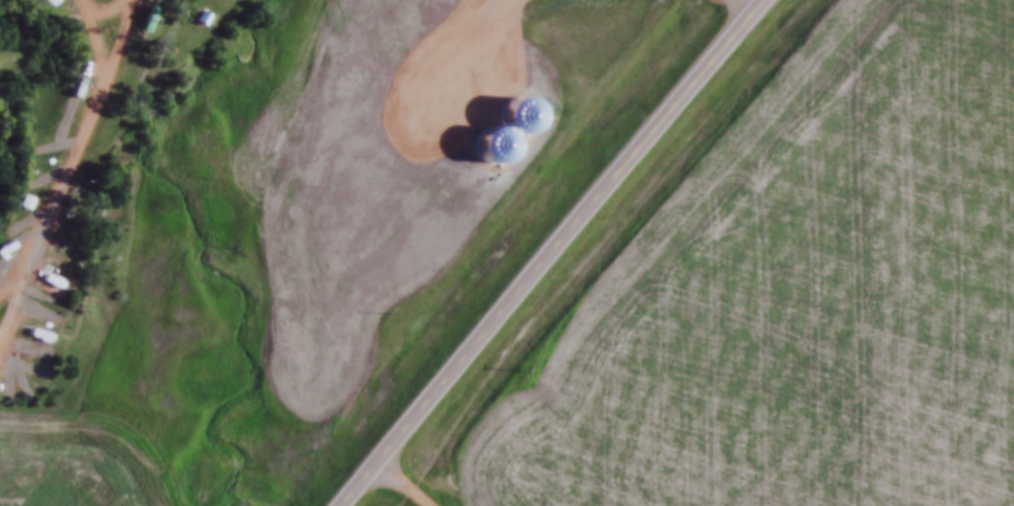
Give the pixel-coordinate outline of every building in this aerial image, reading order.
[(47,9),(39,0),(53,0),(54,1),(47,9)] [(144,9),(154,12),(145,37),(135,33),(144,9)] [(194,12),(205,18),(199,28),(188,23),(194,12)] [(24,207),(29,197),(20,194),(16,204),(24,207)]
